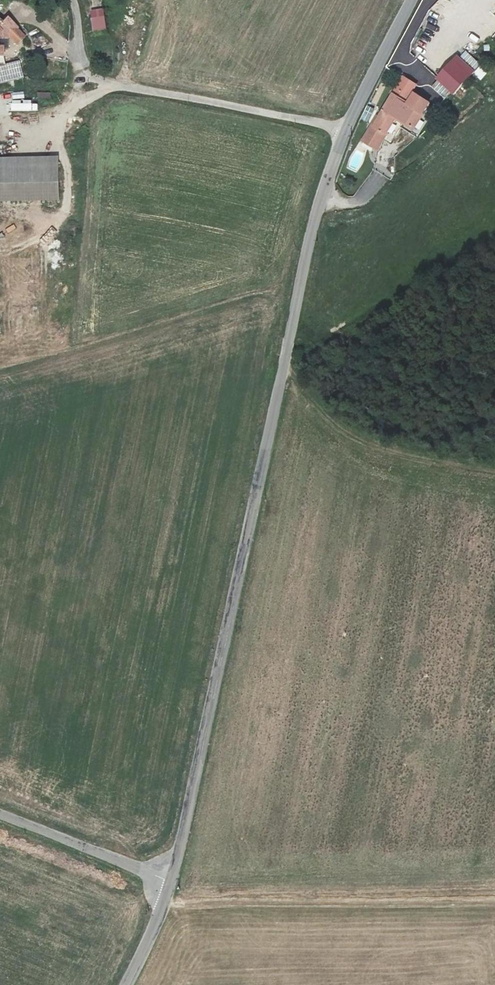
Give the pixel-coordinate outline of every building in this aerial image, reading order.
[(90,11),(93,30),(106,28),(102,8),(90,11)] [(428,33),(435,13),(427,9),(419,30),(428,33)] [(6,37),(13,43),(20,36),(6,22),(1,26),(0,25),(0,37),(6,37)] [(462,49),(456,57),(455,56),(429,87),(441,97),(448,89),(452,93),(478,62),(462,49)] [(0,66),(0,84),(24,77),(19,60),(0,66)] [(488,65),(482,60),(471,72),(477,77),(488,65)] [(389,96),(402,104),(403,101),(402,101),(405,95),(412,84),(400,77),(389,96)] [(403,101),(402,104),(389,96),(371,127),(369,126),(360,142),(374,150),(394,117),(398,120),(397,121),(411,129),(426,102),(411,93),(409,98),(406,103),(403,101)] [(58,199),(57,157),(0,158),(0,200),(58,199)]
